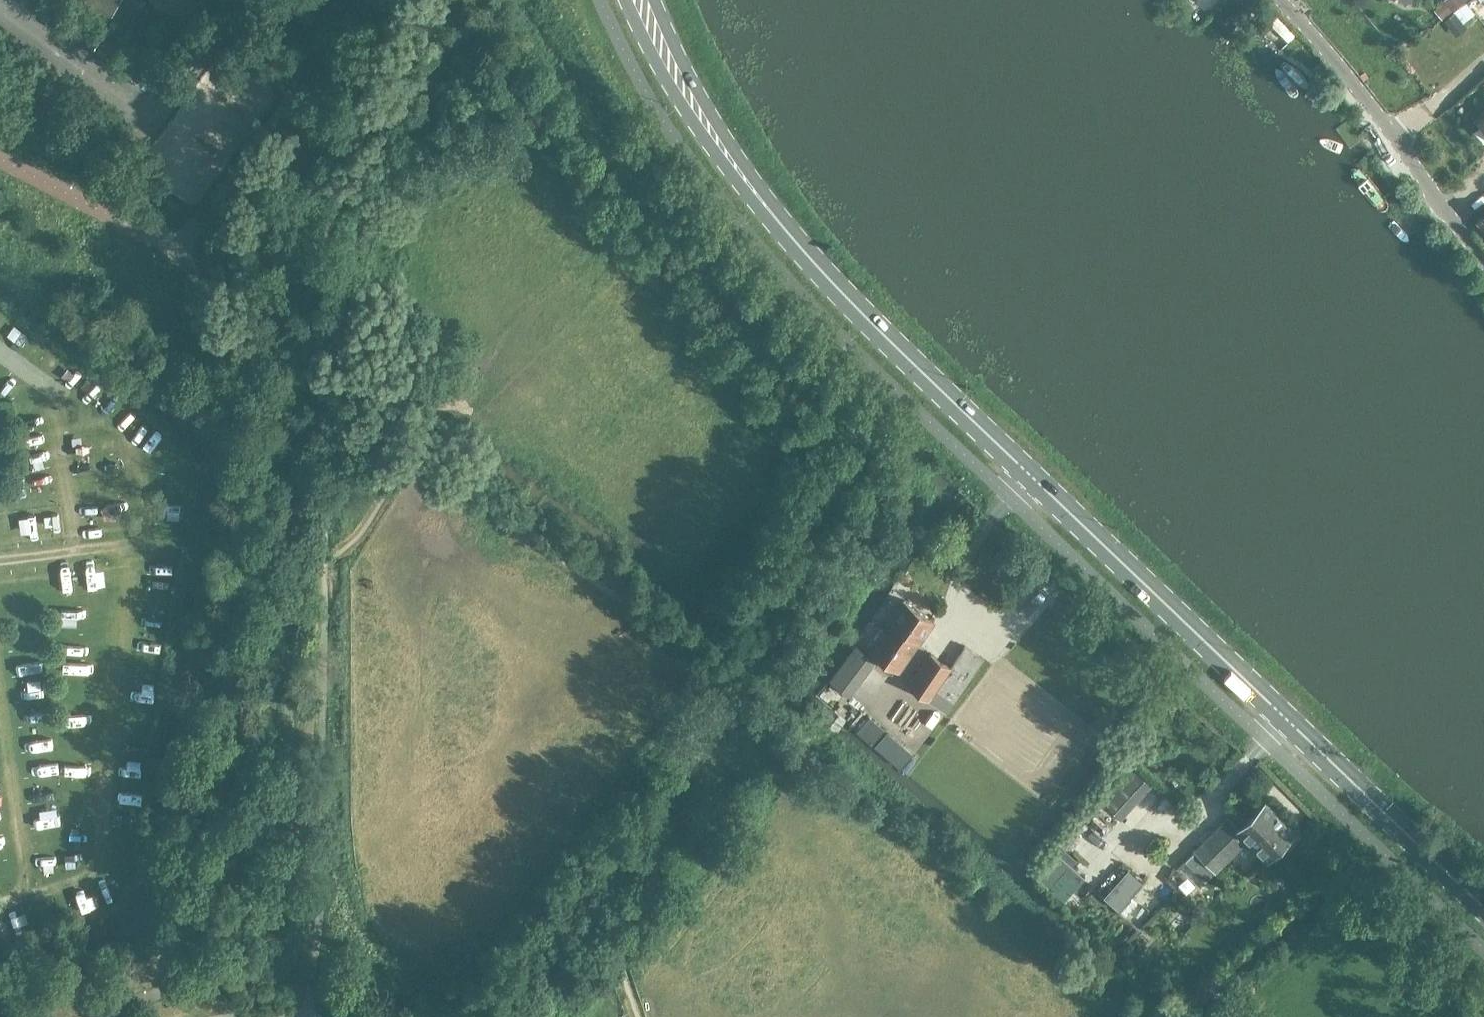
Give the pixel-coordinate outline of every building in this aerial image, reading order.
[(113,14),(120,0),(84,0),(113,14)] [(1453,8),(1464,0),(1447,0),(1453,8)] [(152,8),(145,5),(132,32),(138,35),(152,8)] [(1444,17),(1455,31),(1464,23),(1453,10),(1444,17)] [(899,672),(935,620),(905,599),(869,652),(899,672)] [(947,712),(984,658),(965,645),(951,666),(931,653),(909,686),(947,712)] [(850,695),(877,660),(869,655),(863,649),(850,665),(846,662),(831,681),(850,695)] [(859,729),(902,766),(916,750),(872,713),(859,729)] [(1109,804),(1134,772),(1125,766),(1101,798),(1109,804)] [(1122,814),(1154,784),(1148,777),(1116,807),(1122,814)] [(1205,881),(1248,838),(1267,857),(1294,829),(1266,801),(1239,827),(1229,817),(1185,860),(1205,881)] [(1068,860),(1050,882),(1069,896),(1086,874),(1068,860)]
